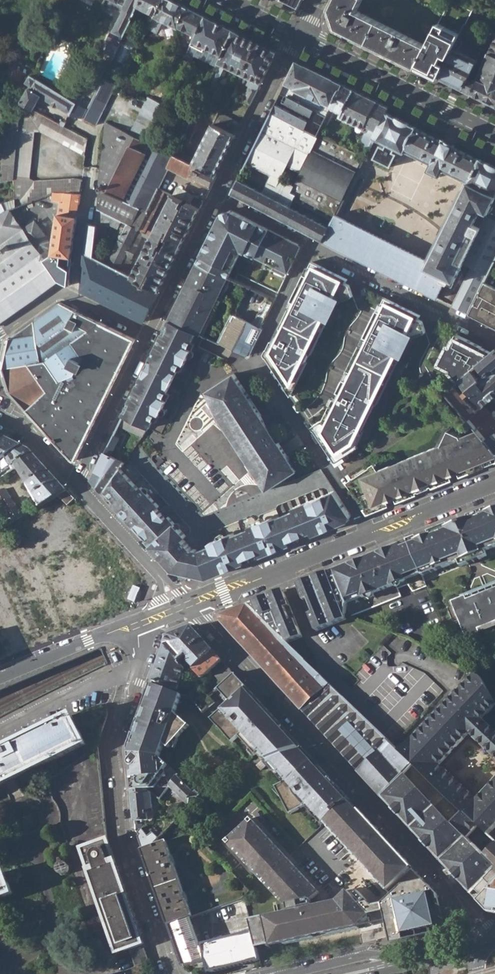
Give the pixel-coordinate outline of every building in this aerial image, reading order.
[(141,0),(106,0),(106,1),(107,3),(107,4),(108,5),(110,6),(111,6),(113,6),(114,5),(116,5),(118,1),(124,4),(123,7),(124,7),(118,21),(116,21),(112,29),(113,31),(107,44),(110,46),(113,39),(120,42),(126,29),(137,7),(141,0)] [(162,0),(141,0),(137,7),(155,15),(162,0)] [(188,7),(175,0),(162,0),(155,15),(154,16),(178,28),(178,26),(188,7)] [(300,9),(304,0),(282,0),(300,9)] [(399,0),(335,0),(331,9),(337,28),(417,66),(440,20),(399,0)] [(178,26),(197,35),(207,16),(188,7),(178,26)] [(205,46),(222,54),(234,30),(207,16),(197,35),(192,44),(203,49),(205,46)] [(440,20),(417,66),(426,71),(427,68),(433,71),(432,74),(439,78),(458,39),(460,34),(446,28),(449,22),(441,19),(440,20)] [(126,29),(120,42),(124,44),(130,31),(126,29)] [(250,85),(243,100),(251,104),(278,50),(234,30),(222,54),(209,82),(214,84),(225,63),(251,76),(247,84),(250,85)] [(494,59),(494,35),(487,55),(494,59)] [(458,39),(439,78),(464,90),(468,80),(477,61),(457,51),(461,41),(458,39)] [(464,90),(494,105),(494,59),(487,55),(477,80),(475,79),(473,82),(468,80),(464,90)] [(296,61),(271,112),(304,130),(314,111),(327,118),(332,109),(344,85),(296,61)] [(76,103),(30,75),(26,83),(30,85),(21,103),(22,104),(35,111),(41,98),(70,114),(76,103)] [(115,85),(102,78),(87,109),(82,118),(96,125),(115,85)] [(367,97),(344,85),(332,109),(335,111),(342,113),(340,117),(353,122),(360,105),(363,106),(367,97)] [(174,154),(216,174),(236,135),(212,124),(195,160),(183,154),(200,118),(199,116),(208,96),(203,93),(173,154),(174,154)] [(389,108),(367,97),(363,106),(360,105),(353,122),(364,128),(366,126),(371,128),(368,133),(366,133),(363,138),(364,141),(367,142),(365,145),(369,147),(374,139),(386,113),(389,108)] [(161,107),(145,100),(129,133),(144,140),(161,107)] [(76,103),(70,114),(72,115),(71,116),(73,117),(79,105),(76,103)] [(13,180),(15,199),(16,208),(54,193),(58,193),(80,193),(82,179),(74,178),(36,182),(30,179),(34,132),(40,131),(85,155),(87,139),(35,111),(22,104),(13,180)] [(79,105),(73,117),(79,120),(80,119),(81,120),(82,118),(87,109),(79,105)] [(443,301),(468,314),(487,276),(462,264),(473,242),(494,253),(494,167),(480,159),(478,160),(454,147),(455,146),(453,145),(452,147),(448,145),(446,144),(443,142),(444,140),(443,140),(442,142),(417,129),(417,127),(386,113),(374,139),(383,144),(380,151),(400,161),(406,151),(431,164),(427,172),(432,175),(433,175),(438,178),(442,170),(469,182),(428,262),(336,215),(364,156),(319,134),(317,137),(304,130),(271,112),(247,162),(272,175),(264,191),(239,179),(232,194),(324,241),(436,298),(445,278),(453,282),(443,301)] [(212,124),(236,135),(242,123),(218,113),(212,124)] [(169,167),(174,154),(173,154),(144,140),(129,133),(106,124),(100,170),(98,209),(114,217),(122,221),(138,229),(158,188),(169,167)] [(169,167),(210,186),(216,174),(174,154),(169,167)] [(138,229),(145,232),(165,191),(158,188),(138,229)] [(80,193),(58,193),(58,198),(64,198),(64,203),(78,205),(80,193)] [(146,233),(179,249),(199,208),(196,206),(173,195),(154,233),(148,230),(146,233)] [(9,210),(16,208),(15,199),(4,202),(0,205),(0,217),(9,210)] [(77,216),(78,205),(64,203),(62,214),(77,216)] [(114,217),(98,209),(97,225),(110,226),(114,217)] [(58,280),(70,286),(75,239),(77,216),(62,214),(59,214),(54,253),(46,260),(41,253),(49,246),(50,241),(35,223),(23,230),(9,210),(0,217),(0,321),(58,280)] [(271,273),(284,279),(299,249),(297,244),(231,210),(220,216),(197,264),(226,278),(227,279),(241,251),(267,263),(265,266),(273,269),(271,273)] [(145,232),(138,229),(122,221),(120,225),(125,227),(108,264),(159,289),(179,249),(146,233),(145,232)] [(94,258),(97,225),(88,224),(82,292),(143,322),(159,289),(108,264),(94,258)] [(265,354),(292,396),(298,384),(308,364),(307,363),(311,355),(312,355),(334,310),(337,303),(353,296),(351,292),(348,286),(328,276),(331,270),(312,260),(309,267),(309,268),(307,274),(304,273),(291,300),(296,302),(279,336),(277,336),(275,341),(273,346),(275,346),(272,352),(268,349),(265,354)] [(494,328),(494,260),(487,276),(468,314),(494,328)] [(226,278),(197,264),(169,321),(196,334),(198,335),(226,278)] [(315,430),(336,462),(339,460),(344,457),(368,442),(370,443),(418,334),(422,334),(422,329),(421,323),(400,312),(403,306),(385,297),(382,302),(381,304),(382,305),(379,311),(377,310),(364,336),(368,339),(348,381),(343,379),(337,392),(339,393),(336,400),(334,399),(333,400),(321,426),(315,430)] [(10,340),(3,368),(7,380),(11,393),(73,461),(77,460),(135,339),(100,322),(60,302),(10,340)] [(261,328),(234,316),(220,345),(247,357),(261,328)] [(122,415),(148,429),(156,414),(158,415),(166,401),(163,399),(181,363),(184,365),(191,351),(188,350),(191,343),(194,339),(196,334),(169,321),(122,415)] [(459,381),(485,359),(470,341),(470,340),(456,333),(454,337),(453,341),(450,347),(448,346),(439,363),(452,370),(452,372),(459,381)] [(485,359),(459,381),(454,385),(455,386),(448,391),(448,393),(477,430),(493,451),(494,453),(494,417),(485,405),(494,397),(494,350),(485,359)] [(234,373),(207,390),(217,412),(268,490),(282,482),(280,479),(283,478),(284,480),(296,472),(298,471),(289,456),(275,466),(266,452),(270,450),(268,446),(271,444),(272,443),(273,442),(273,440),(258,418),(262,416),(240,383),(234,373)] [(273,440),(262,416),(258,418),(273,440)] [(264,419),(262,416),(273,440),(273,442),(272,443),(271,444),(268,446),(270,450),(280,443),(269,426),(266,422),(264,419)] [(351,480),(349,481),(369,512),(485,466),(482,461),(492,457),(490,452),(493,451),(477,430),(461,436),(450,425),(442,444),(403,460),(404,463),(397,466),(395,462),(384,466),(380,461),(353,479),(351,480)] [(23,446),(0,435),(0,461),(23,446)] [(120,469),(124,463),(110,456),(119,439),(112,435),(91,480),(103,493),(120,469)] [(280,443),(270,450),(266,452),(275,466),(289,456),(287,453),(285,450),(282,445),(280,443)] [(12,469),(38,506),(57,494),(66,489),(30,450),(23,446),(0,461),(0,476),(12,469)] [(120,469),(103,493),(178,575),(190,577),(195,553),(190,552),(180,542),(185,537),(159,508),(157,510),(139,490),(141,488),(134,480),(131,482),(120,469)] [(74,497),(66,489),(57,494),(66,504),(74,497)] [(5,528),(19,519),(1,490),(0,491),(0,520),(5,528)] [(195,553),(190,577),(201,580),(354,519),(335,490),(295,507),(297,512),(263,526),(262,525),(255,528),(255,530),(240,536),(239,534),(216,544),(218,547),(201,554),(195,553)] [(431,531),(432,534),(420,540),(419,536),(407,541),(422,576),(458,562),(460,566),(467,564),(474,561),(479,559),(487,556),(485,551),(494,547),(494,506),(431,531)] [(100,540),(15,569),(38,633),(45,631),(48,639),(136,608),(132,597),(138,595),(118,539),(102,545),(100,540)] [(426,587),(422,576),(407,541),(336,569),(349,600),(355,612),(351,616),(353,617),(401,597),(398,588),(408,584),(414,592),(426,587)] [(349,600),(336,569),(299,585),(318,630),(348,618),(348,615),(349,600)] [(468,598),(467,595),(464,597),(451,602),(466,638),(494,626),(494,587),(487,590),(468,598)] [(304,637),(285,590),(255,602),(256,603),(251,605),(251,604),(248,605),(288,643),(304,637)] [(304,658),(288,643),(248,605),(221,615),(220,621),(301,709),(327,682),(304,660),(304,658)] [(214,651),(192,627),(168,636),(165,646),(190,673),(214,651)] [(190,673),(165,646),(152,681),(178,689),(184,672),(189,678),(192,675),(190,673)] [(345,683),(336,692),(392,746),(443,694),(424,676),(400,666),(392,674),(383,664),(392,656),(384,648),(354,674),(359,680),(350,688),(345,683)] [(192,675),(198,681),(222,659),(214,651),(190,673),(192,675)] [(399,753),(413,768),(383,799),(470,895),(494,869),(473,848),(474,847),(465,837),(475,827),(484,836),(487,834),(494,825),(494,779),(474,802),(437,767),(466,737),(483,753),(494,764),(494,733),(483,721),(494,709),(494,705),(489,695),(474,678),(399,753)] [(327,682),(301,709),(383,799),(413,768),(399,753),(392,746),(336,692),(327,682)] [(135,740),(159,760),(164,747),(168,750),(188,727),(174,716),(180,697),(153,687),(149,700),(145,699),(140,714),(143,716),(140,724),(137,722),(135,728),(138,730),(135,740)] [(350,799),(247,687),(241,688),(224,703),(227,706),(210,721),(239,752),(236,755),(251,770),(256,766),(258,768),(262,764),(283,786),(278,788),(291,816),(304,809),(320,826),(325,822),(349,800),(350,799)] [(87,744),(73,716),(0,751),(0,786),(87,744)] [(130,772),(132,790),(141,789),(150,792),(168,767),(159,760),(135,740),(132,737),(128,747),(129,764),(130,765),(131,766),(133,767),(135,767),(135,772),(130,772)] [(176,777),(169,788),(190,808),(199,800),(176,777)] [(132,790),(134,820),(147,819),(145,793),(141,793),(141,789),(132,790)] [(349,800),(325,822),(329,827),(335,833),(359,812),(353,805),(349,800)] [(359,812),(335,833),(350,851),(375,827),(360,810),(359,812)] [(283,946),(358,930),(377,913),(360,894),(356,897),(363,905),(360,907),(348,893),(337,903),(312,908),(308,909),(306,902),(311,901),(320,893),(251,818),(226,842),(285,906),(288,905),(289,913),(249,922),(252,933),(257,949),(283,944),(283,946)] [(375,827),(350,851),(388,892),(414,869),(403,857),(402,858),(382,836),(383,835),(375,827)] [(195,832),(142,850),(168,925),(189,917),(243,899),(251,892),(203,843),(203,841),(195,832)] [(80,848),(116,954),(128,950),(135,966),(149,962),(107,838),(80,848)] [(484,856),(474,847),(473,848),(494,869),(494,845),(484,856)] [(51,852),(56,866),(56,870),(57,873),(59,874),(61,875),(64,876),(67,875),(69,873),(70,870),(70,868),(70,865),(68,863),(66,862),(62,849),(51,852)] [(470,895),(488,913),(494,915),(494,869),(470,895)] [(12,894),(4,872),(0,873),(0,898),(12,894)] [(404,887),(383,905),(391,947),(418,941),(417,932),(430,929),(429,923),(435,922),(432,908),(439,907),(437,894),(426,882),(404,887)] [(259,960),(257,949),(252,933),(200,946),(189,917),(168,925),(183,968),(206,963),(209,972),(259,960)]
